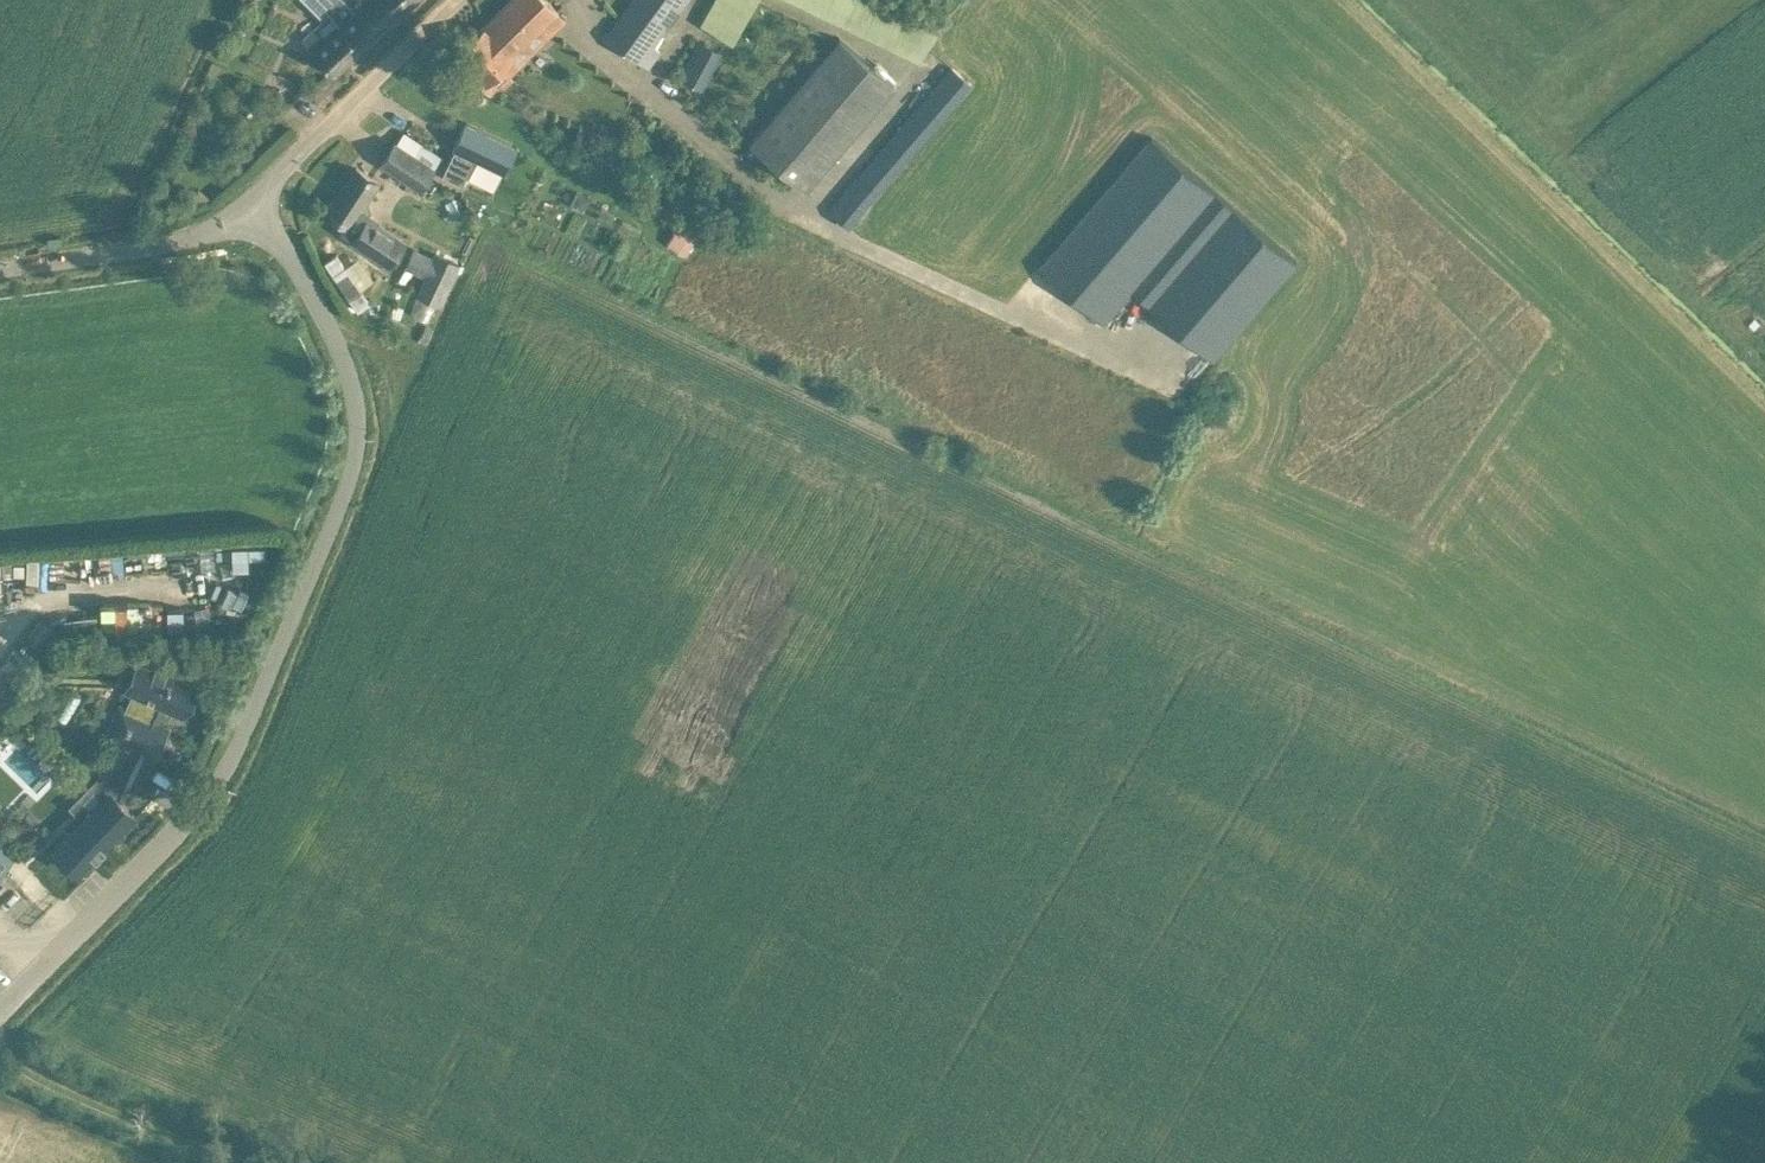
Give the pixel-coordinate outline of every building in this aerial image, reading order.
[(320,13),(326,7),(331,12),(303,39),(318,56),(334,73),(363,48),(343,26),(358,13),(347,0),(308,0),(320,13)] [(343,26),(363,48),(415,0),(347,0),(358,13),(343,26)] [(483,27),(482,26),(458,50),(485,78),(513,51),(512,50),(555,9),(546,0),(510,0),(483,27)] [(622,48),(648,67),(660,50),(655,46),(688,0),(631,0),(608,30),(606,29),(603,34),(622,48)] [(700,22),(732,41),(755,0),(712,0),(700,22)] [(804,188),(820,170),(895,82),(840,36),(749,141),(804,188)] [(720,50),(700,39),(680,75),(700,86),(720,50)] [(951,64),(908,114),(899,128),(830,210),(848,225),(970,81),(951,64)] [(450,158),(442,174),(462,183),(474,157),(504,171),(517,145),(465,120),(452,147),(454,148),(450,158)] [(1152,136),(1042,263),(1107,319),(1217,192),(1152,136)] [(395,137),(382,157),(421,183),(434,163),(395,137)] [(361,204),(376,179),(357,166),(327,211),(346,224),(342,231),(353,238),(353,239),(390,264),(403,244),(409,235),(361,204)] [(576,189),(572,199),(574,205),(583,209),(590,196),(576,189)] [(1217,192),(1135,287),(1150,301),(1215,357),(1298,261),(1234,205),(1217,192)] [(613,210),(600,204),(595,214),(609,221),(613,210)] [(426,275),(418,291),(440,302),(459,263),(437,252),(435,256),(416,247),(407,265),(426,275)] [(440,302),(418,291),(409,310),(431,320),(440,302)] [(127,728),(122,740),(140,748),(153,720),(154,719),(161,702),(182,711),(195,682),(172,671),(174,666),(140,651),(125,685),(133,689),(125,706),(124,707),(134,712),(130,722),(127,721),(125,727),(127,728)] [(114,736),(99,772),(114,778),(125,783),(140,748),(122,740),(114,736)] [(84,816),(54,846),(56,848),(77,870),(88,860),(90,857),(93,855),(113,834),(117,830),(134,813),(135,813),(119,797),(125,783),(114,778),(107,785),(111,789),(84,816)] [(2,871),(16,853),(0,840),(0,869),(2,871)]
